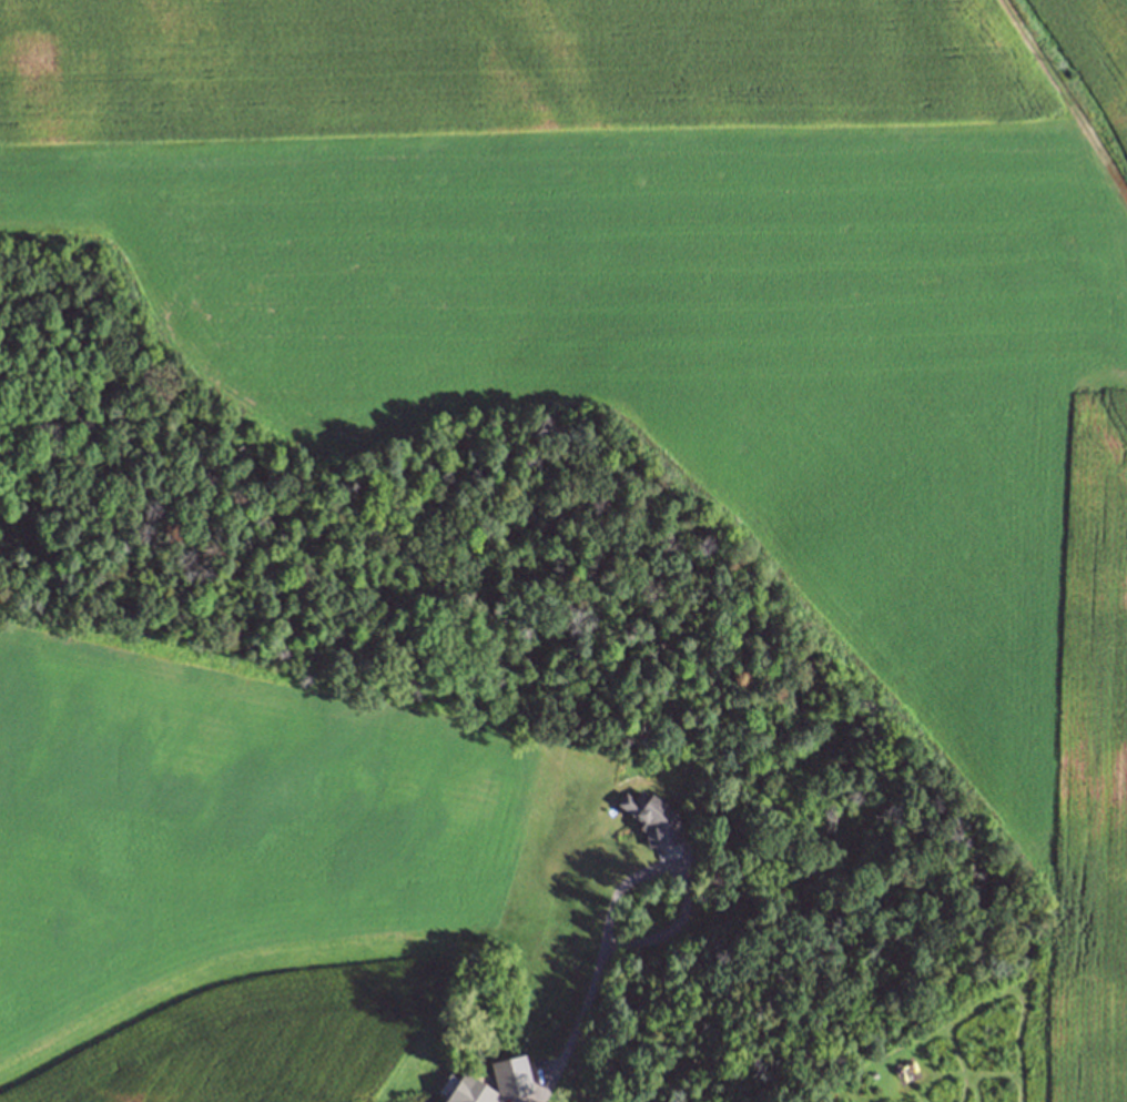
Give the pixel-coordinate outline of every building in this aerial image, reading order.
[(642,787),(650,792),(652,790),(667,801),(664,805),(677,811),(680,838),(649,843),(647,829),(639,827),(646,819),(619,801),(628,789),(636,797),(642,787)]
